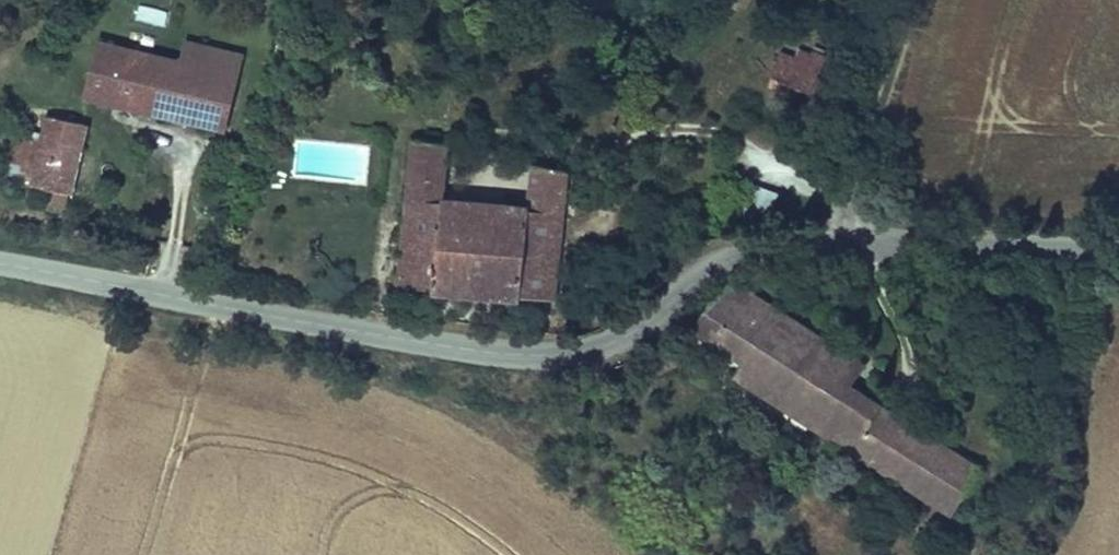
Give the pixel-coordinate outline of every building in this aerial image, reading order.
[(135,2),(131,17),(163,25),(167,10),(135,2)] [(89,94),(231,128),(249,51),(192,38),(187,56),(103,36),(89,94)] [(769,78),(812,93),(826,53),(802,44),(798,56),(780,49),(769,78)] [(64,210),(68,190),(75,155),(82,124),(47,117),(32,194),(25,193),(23,202),(64,210)] [(440,284),(439,287),(562,297),(573,165),(539,162),(535,205),(445,197),(449,139),(419,136),(407,281),(440,284)] [(75,155),(68,190),(86,193),(93,158),(75,155)] [(777,205),(776,187),(753,188),(753,205),(777,205)] [(869,360),(736,278),(702,322),(755,356),(744,373),(960,510),(989,465),(857,380),(869,360)]
